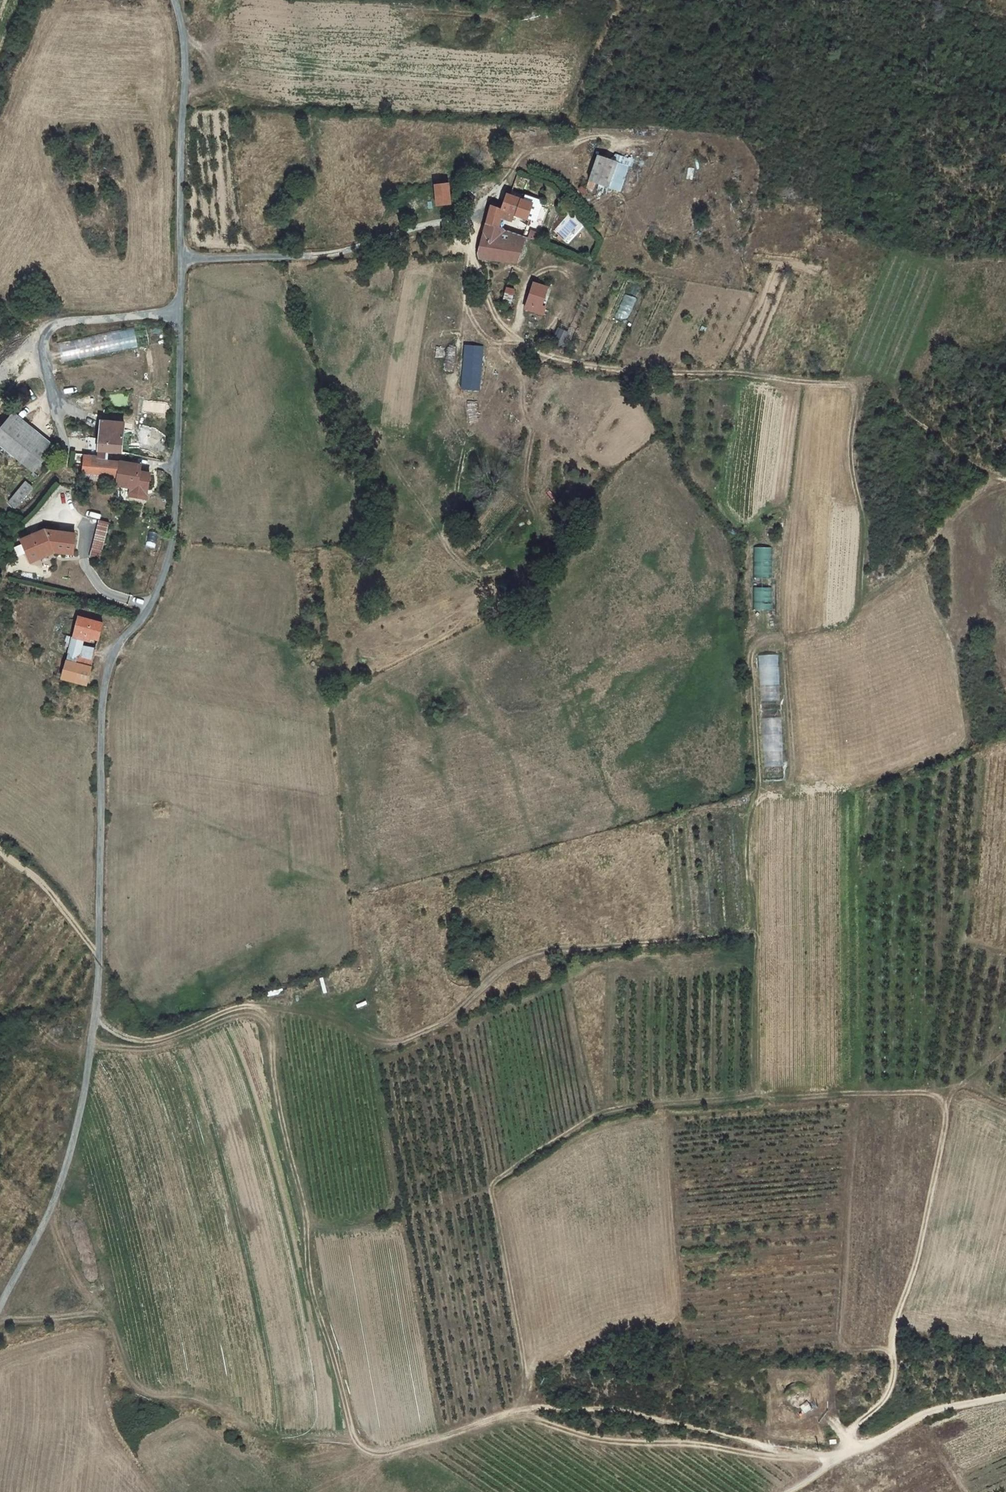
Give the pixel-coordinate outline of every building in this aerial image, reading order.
[(600,184),(608,158),(596,155),(588,180),(600,184)] [(609,188),(619,192),(628,166),(618,162),(609,188)] [(451,204),(450,183),(435,184),(436,205),(451,204)] [(503,206),(492,203),(490,211),(509,217),(510,212),(528,217),(533,202),(508,193),(503,206)] [(533,202),(528,217),(537,220),(542,205),(541,200),(535,197),(533,202)] [(509,217),(490,211),(488,220),(507,227),(509,217)] [(507,227),(488,220),(479,253),(480,254),(504,256),(508,243),(503,242),(507,227)] [(522,246),(525,236),(507,227),(503,242),(508,243),(522,246)] [(538,241),(541,233),(533,230),(530,238),(538,241)] [(518,258),(522,246),(508,243),(504,256),(518,258)] [(547,307),(543,306),(549,287),(533,282),(524,308),(544,315),(547,307)] [(503,299),(512,301),(514,289),(506,287),(503,299)] [(135,328),(60,342),(63,361),(94,355),(138,347),(135,328)] [(29,462),(42,441),(43,439),(13,417),(0,434),(0,441),(29,462)] [(99,447),(110,449),(123,450),(123,449),(123,435),(126,419),(103,417),(99,447)] [(58,451),(42,441),(29,462),(30,462),(44,471),(58,451)] [(99,447),(98,456),(109,458),(110,449),(99,447)] [(98,456),(87,452),(85,471),(97,472),(98,456)] [(97,472),(120,476),(121,460),(109,458),(98,456),(97,472)] [(141,473),(142,466),(121,460),(120,476),(122,476),(120,485),(150,489),(152,474),(141,473)] [(97,472),(85,471),(84,479),(108,483),(108,487),(119,489),(120,485),(122,476),(120,476),(97,472)] [(32,487),(27,483),(11,502),(15,506),(32,487)] [(100,559),(110,523),(99,521),(91,557),(100,559)] [(22,538),(29,554),(32,561),(41,558),(40,554),(54,549),(55,552),(72,554),(76,534),(50,530),(49,528),(22,538)] [(770,547),(754,547),(753,578),(770,578),(770,547)] [(40,554),(41,558),(55,552),(54,549),(40,554)] [(770,587),(753,587),(753,610),(770,610),(770,587)] [(78,616),(73,637),(82,640),(84,636),(100,640),(105,623),(78,616)] [(82,640),(73,637),(66,660),(91,667),(96,651),(81,646),(82,640)] [(780,684),(778,654),(758,655),(759,685),(780,684)] [(87,684),(91,667),(66,660),(60,676),(87,684)] [(784,780),(781,700),(761,701),(764,781),(784,780)]
